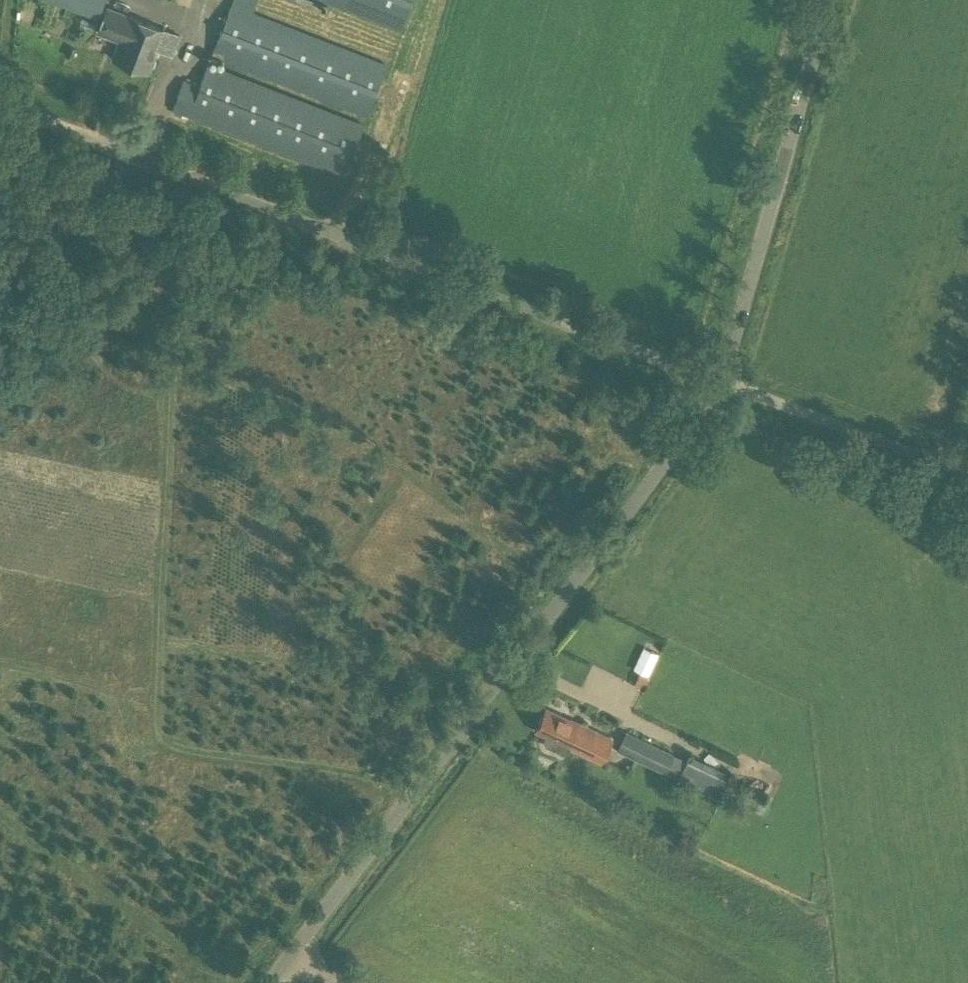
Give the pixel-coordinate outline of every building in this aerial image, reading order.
[(105,0),(47,0),(97,19),(105,0)] [(387,64),(253,12),(258,0),(233,0),(211,56),(367,117),(387,64)] [(411,0),(321,0),(399,30),(411,0)] [(181,35),(108,6),(98,31),(120,40),(114,57),(151,71),(159,49),(173,54),(181,35)] [(361,126),(208,66),(200,88),(183,81),(173,108),(176,109),(175,113),(181,115),(182,111),(343,173),(361,126)] [(639,673),(634,684),(643,688),(648,677),(639,673)] [(580,723),(547,707),(537,728),(547,732),(543,742),(545,746),(553,749),(565,754),(569,753),(572,746),(602,760),(613,737),(581,722),(580,723)] [(685,760),(626,731),(617,749),(665,772),(677,777),(685,760)] [(754,811),(760,794),(747,789),(741,807),(754,811)]
